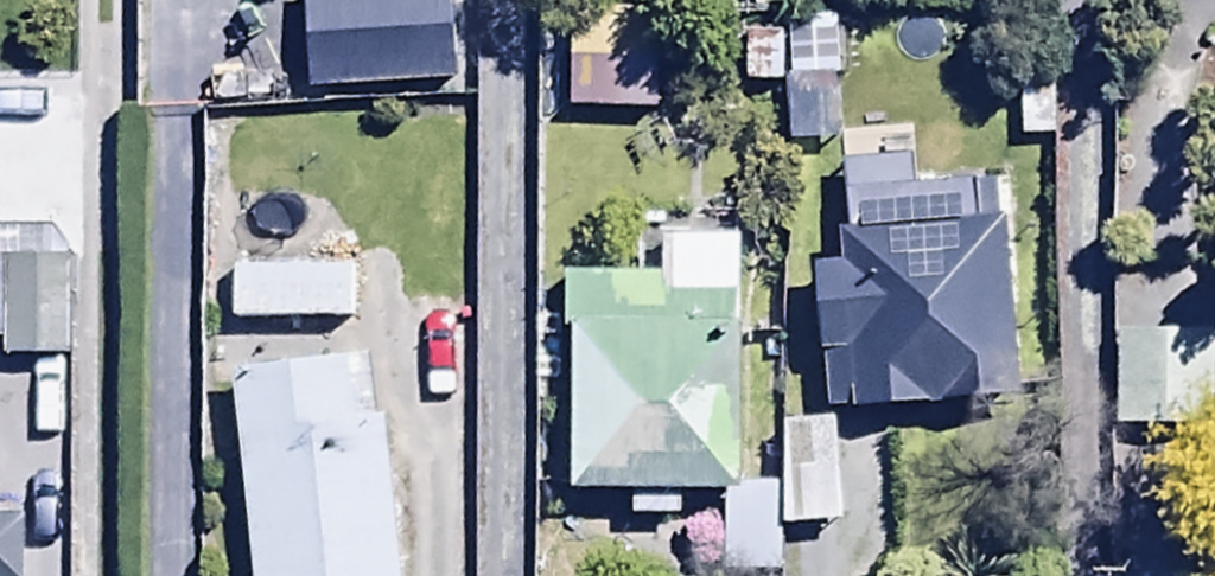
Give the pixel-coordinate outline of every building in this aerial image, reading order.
[(305,88),(445,79),(441,0),(300,0),(305,88)] [(651,2),(620,0),(572,0),(565,107),(644,113),(651,2)] [(787,3),(743,2),(739,79),(783,82),(787,3)] [(1009,389),(998,181),(831,190),(834,258),(813,259),(821,399),(1009,389)] [(0,258),(0,363),(64,365),(68,226),(18,225),(17,258),(0,258)] [(734,232),(656,228),(657,276),(563,277),(565,482),(626,481),(627,515),(674,514),(674,489),(718,488),(719,575),(771,575),(770,482),(736,482),(734,232)] [(353,266),(225,271),(227,320),(354,316),(353,266)] [(1205,329),(1107,327),(1109,424),(1203,426),(1205,329)] [(225,365),(249,575),(391,575),(365,349),(225,365)] [(834,413),(782,413),(782,524),(834,523),(834,413)] [(8,520),(0,520),(0,575),(8,575),(8,520)]
